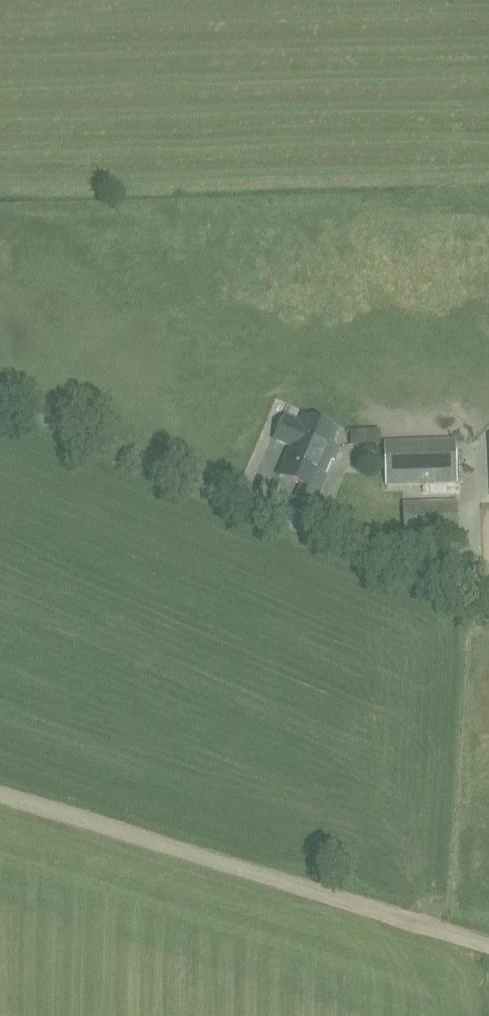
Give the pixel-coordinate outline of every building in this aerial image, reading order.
[(325,460),(330,462),(332,459),(336,461),(341,448),(332,444),(338,430),(305,416),(302,424),(286,417),(277,439),(293,446),(325,460)] [(388,484),(457,482),(456,440),(386,442),(388,484)] [(325,460),(293,446),(291,451),(295,453),(285,476),(303,484),(298,498),(314,505),(326,477),(325,476),(330,462),(325,460)] [(405,533),(459,531),(458,501),(404,503),(405,533)]
